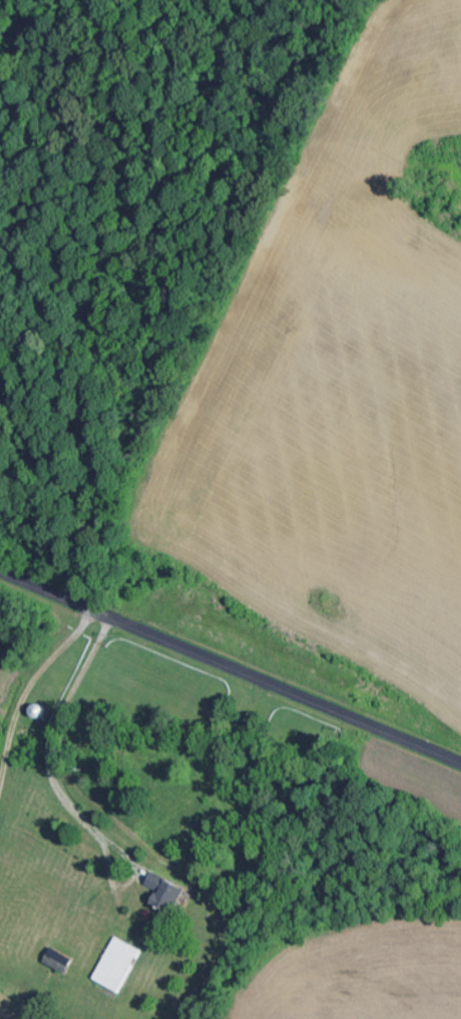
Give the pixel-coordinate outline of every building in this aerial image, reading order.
[(155,903),(176,913),(187,888),(155,873),(148,887),(160,893),(155,903)] [(97,980),(125,994),(145,950),(117,937),(97,980)]
